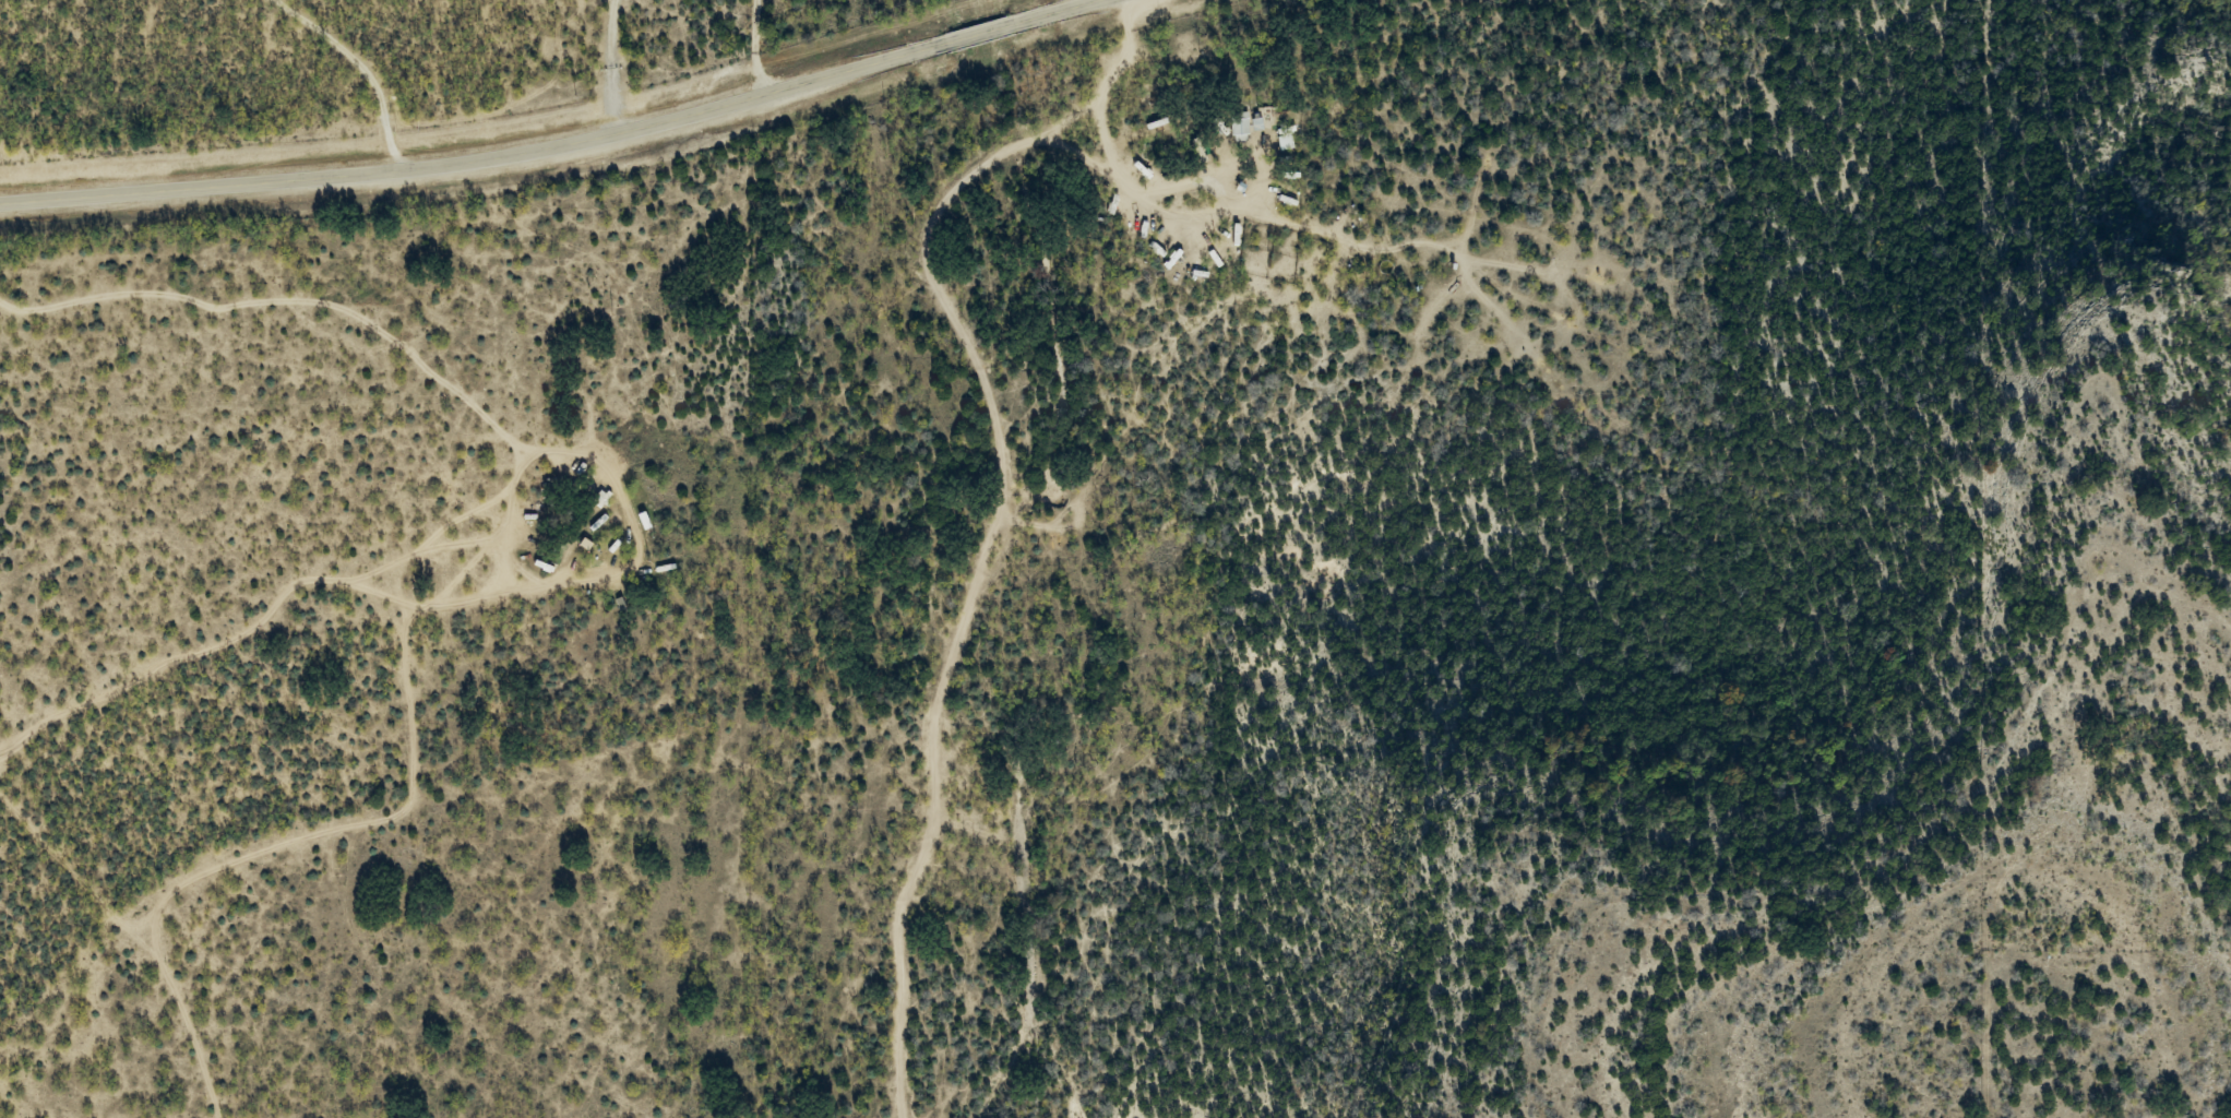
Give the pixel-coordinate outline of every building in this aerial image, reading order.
[(1230,141),(1248,141),(1248,109),(1230,109),(1230,141)] [(1278,150),(1292,150),(1292,129),(1278,129),(1278,150)] [(631,478),(639,473),(632,462),(624,467),(631,478)]
